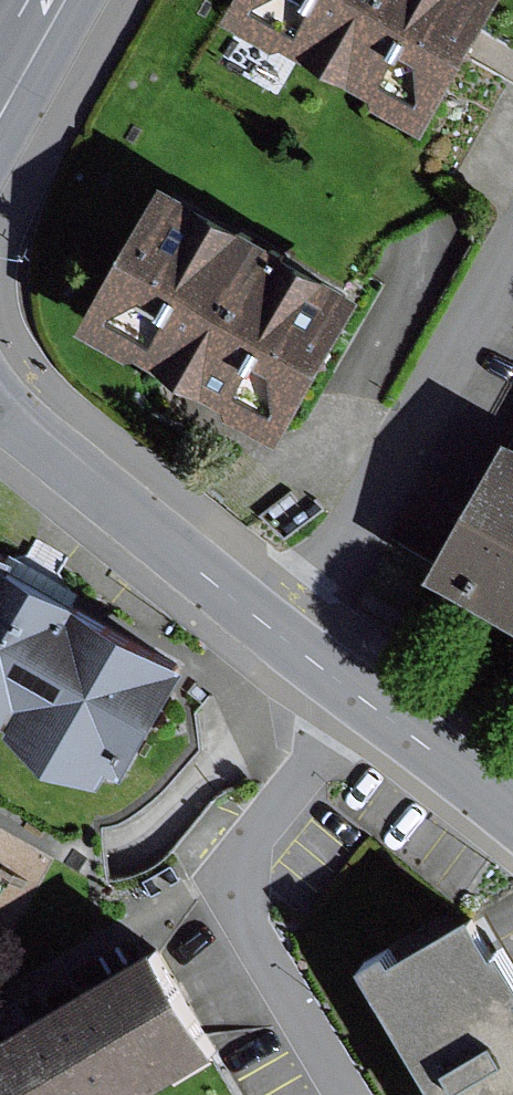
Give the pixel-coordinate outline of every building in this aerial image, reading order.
[(227,23),(425,129),(495,0),(239,0),(227,23)] [(159,195),(78,337),(274,448),(355,306),(159,195)] [(432,570),(512,616),(512,431),(432,570)] [(0,540),(0,703),(22,716),(19,721),(61,754),(111,774),(119,761),(134,770),(200,656),(0,540)] [(485,902),(404,950),(398,940),(371,956),(454,1094),(512,1094),(512,950),(485,902)] [(0,1035),(0,1094),(133,1094),(226,1040),(165,938),(0,1035)]
